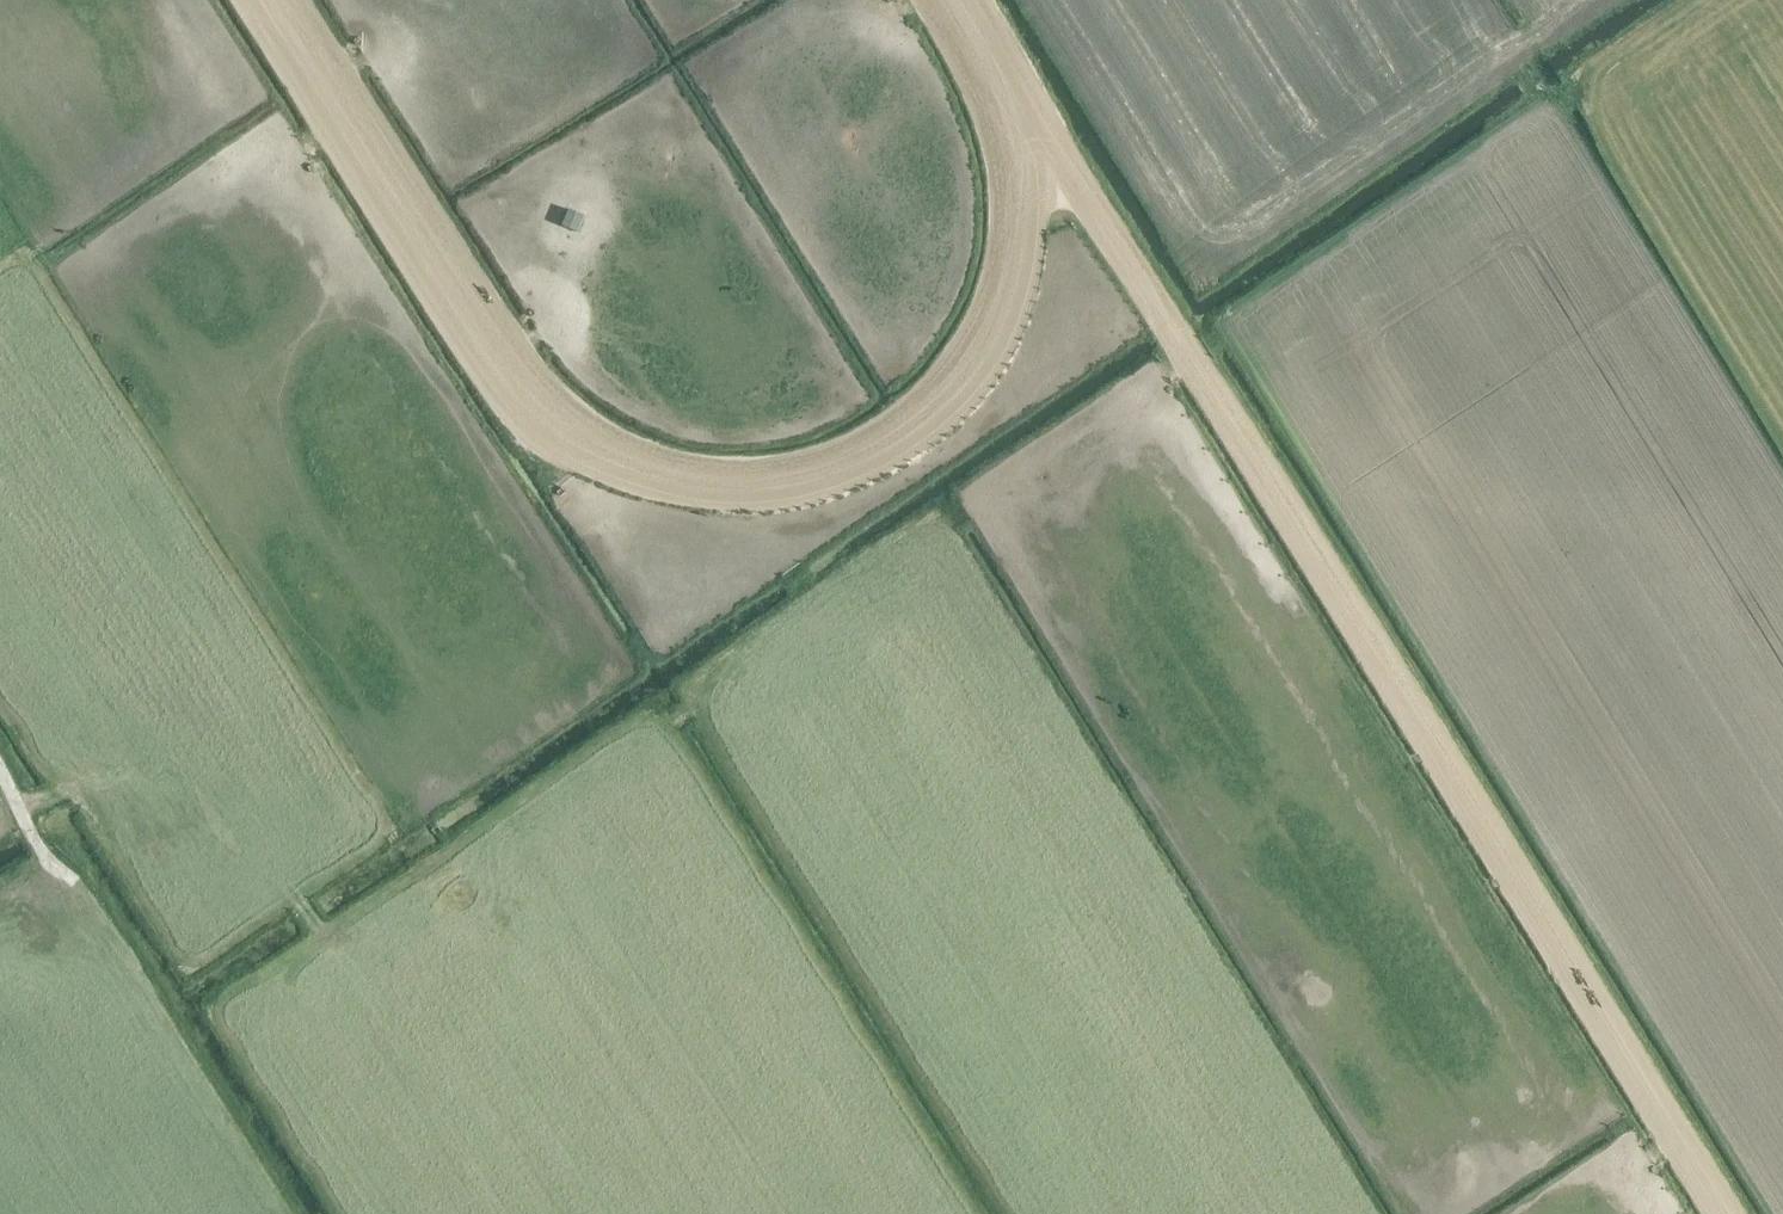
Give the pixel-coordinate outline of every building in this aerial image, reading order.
[(561,199),(558,216),(572,218),(575,201),(561,199)]
